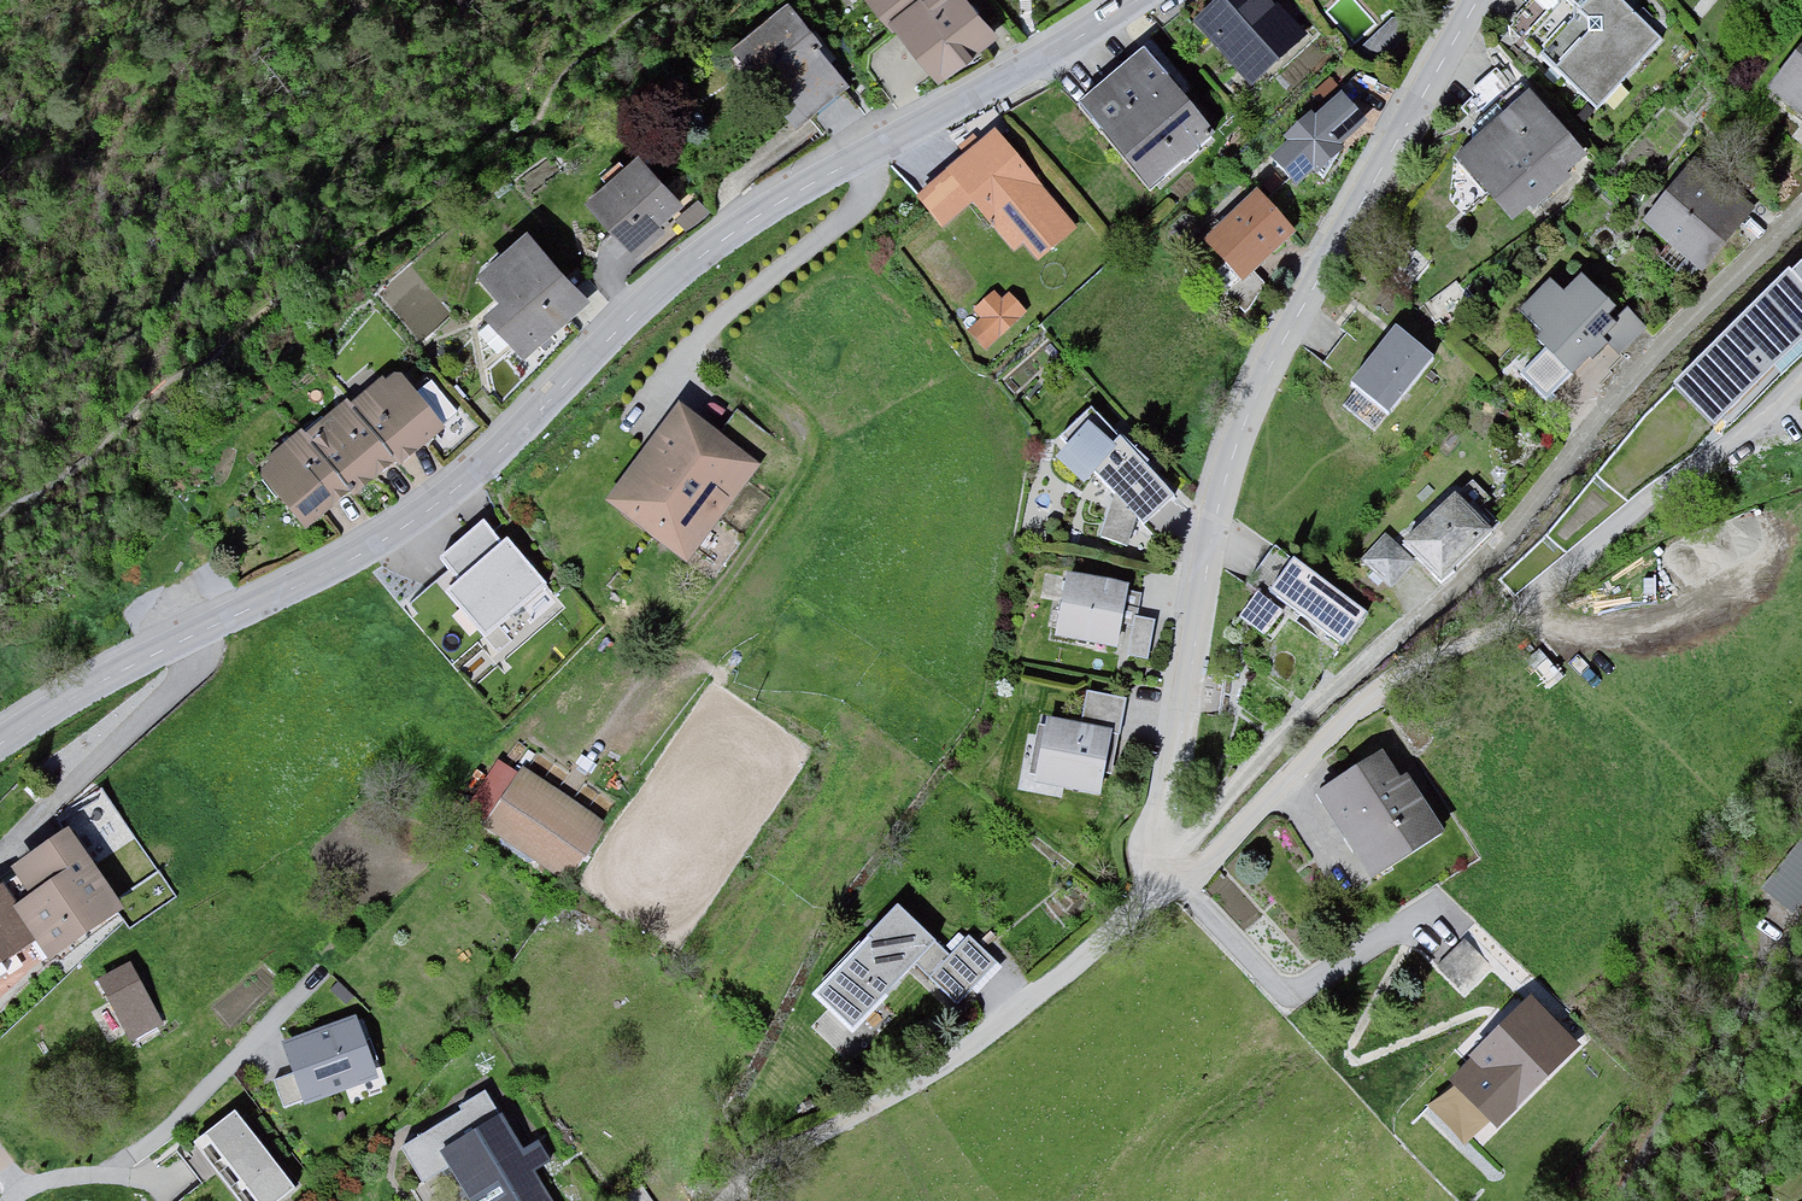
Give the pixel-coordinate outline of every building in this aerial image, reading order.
[(910,37),(961,0),(883,0),(910,37)] [(976,0),(961,0),(910,37),(944,83),(1005,39),(976,0)] [(1203,30),(1257,88),(1311,39),(1276,0),(1236,0),(1203,30)] [(1617,0),(1537,0),(1509,32),(1602,114),(1665,43),(1617,0)] [(860,90),(801,13),(745,55),(804,132),(860,90)] [(1153,57),(1089,110),(1157,191),(1221,137),(1153,57)] [(1774,96),(1801,118),(1801,60),(1774,96)] [(1587,156),(1524,91),(1450,161),(1513,227),(1587,156)] [(1347,98),(1282,161),(1306,185),(1318,173),(1326,181),(1352,156),(1340,145),(1367,118),(1347,98)] [(1082,233),(1000,139),(927,202),(947,225),(970,205),(1017,259),(1027,250),(1042,267),(1082,233)] [(699,216),(652,160),(599,204),(646,260),(699,216)] [(1735,218),(1677,175),(1641,223),(1699,267),(1735,218)] [(1301,236),(1265,199),(1216,247),(1252,283),(1301,236)] [(600,305),(542,236),(493,276),(514,300),(499,312),(525,344),(539,331),(552,346),(600,305)] [(1801,354),(1801,271),(1676,394),(1717,436),(1801,354)] [(1563,299),(1551,287),(1530,307),(1530,318),(1532,328),(1542,338),(1511,367),(1549,406),(1622,335),(1607,319),(1614,313),(1582,280),(1563,299)] [(967,327),(991,352),(1031,314),(1007,289),(967,327)] [(1443,364),(1405,334),(1361,388),(1399,419),(1443,364)] [(363,414),(404,462),(410,469),(457,430),(410,375),(363,414)] [(1355,398),(1349,412),(1382,427),(1388,412),(1355,398)] [(315,441),(361,497),(404,462),(363,414),(357,406),(315,441)] [(769,464),(686,406),(610,513),(694,572),(769,464)] [(1181,498),(1130,449),(1100,431),(1069,465),(1094,489),(1101,481),(1119,497),(1108,545),(1135,551),(1145,519),(1152,526),(1181,498)] [(313,437),(267,474),(316,533),(361,497),(315,441),(313,437)] [(1456,497),(1402,546),(1441,588),(1495,539),(1456,497)] [(474,528),(406,575),(450,637),(517,590),(474,528)] [(1416,568),(1386,538),(1360,564),(1390,594),(1416,568)] [(1369,614),(1277,546),(1248,586),(1257,592),(1238,618),(1268,640),(1290,609),(1343,648),(1369,614)] [(1136,590),(1076,579),(1064,641),(1124,652),(1136,590)] [(1110,797),(1121,732),(1050,719),(1038,784),(1110,797)] [(1441,832),(1388,750),(1315,796),(1368,879),(1441,832)] [(498,768),(464,752),(452,776),(486,793),(498,768)] [(613,830),(530,775),(491,834),(575,889),(613,830)] [(79,836),(20,874),(37,899),(26,906),(58,956),(128,912),(79,836)] [(1765,881),(1801,915),(1801,841),(1765,881)] [(8,895),(0,900),(0,976),(43,948),(8,895)] [(908,913),(830,998),(868,1032),(924,970),(966,1008),(1005,966),(974,939),(958,957),(908,913)] [(170,1027),(139,961),(100,979),(131,1045),(170,1027)] [(1591,1050),(1532,994),(1470,1059),(1485,1073),(1449,1111),(1494,1153),(1591,1050)] [(362,1021),(289,1045),(309,1105),(382,1082),(362,1021)] [(242,1115),(197,1148),(237,1200),(293,1200),(302,1194),(242,1115)] [(512,1119),(449,1154),(476,1200),(555,1200),(541,1176),(557,1167),(546,1147),(532,1155),(512,1119)]
